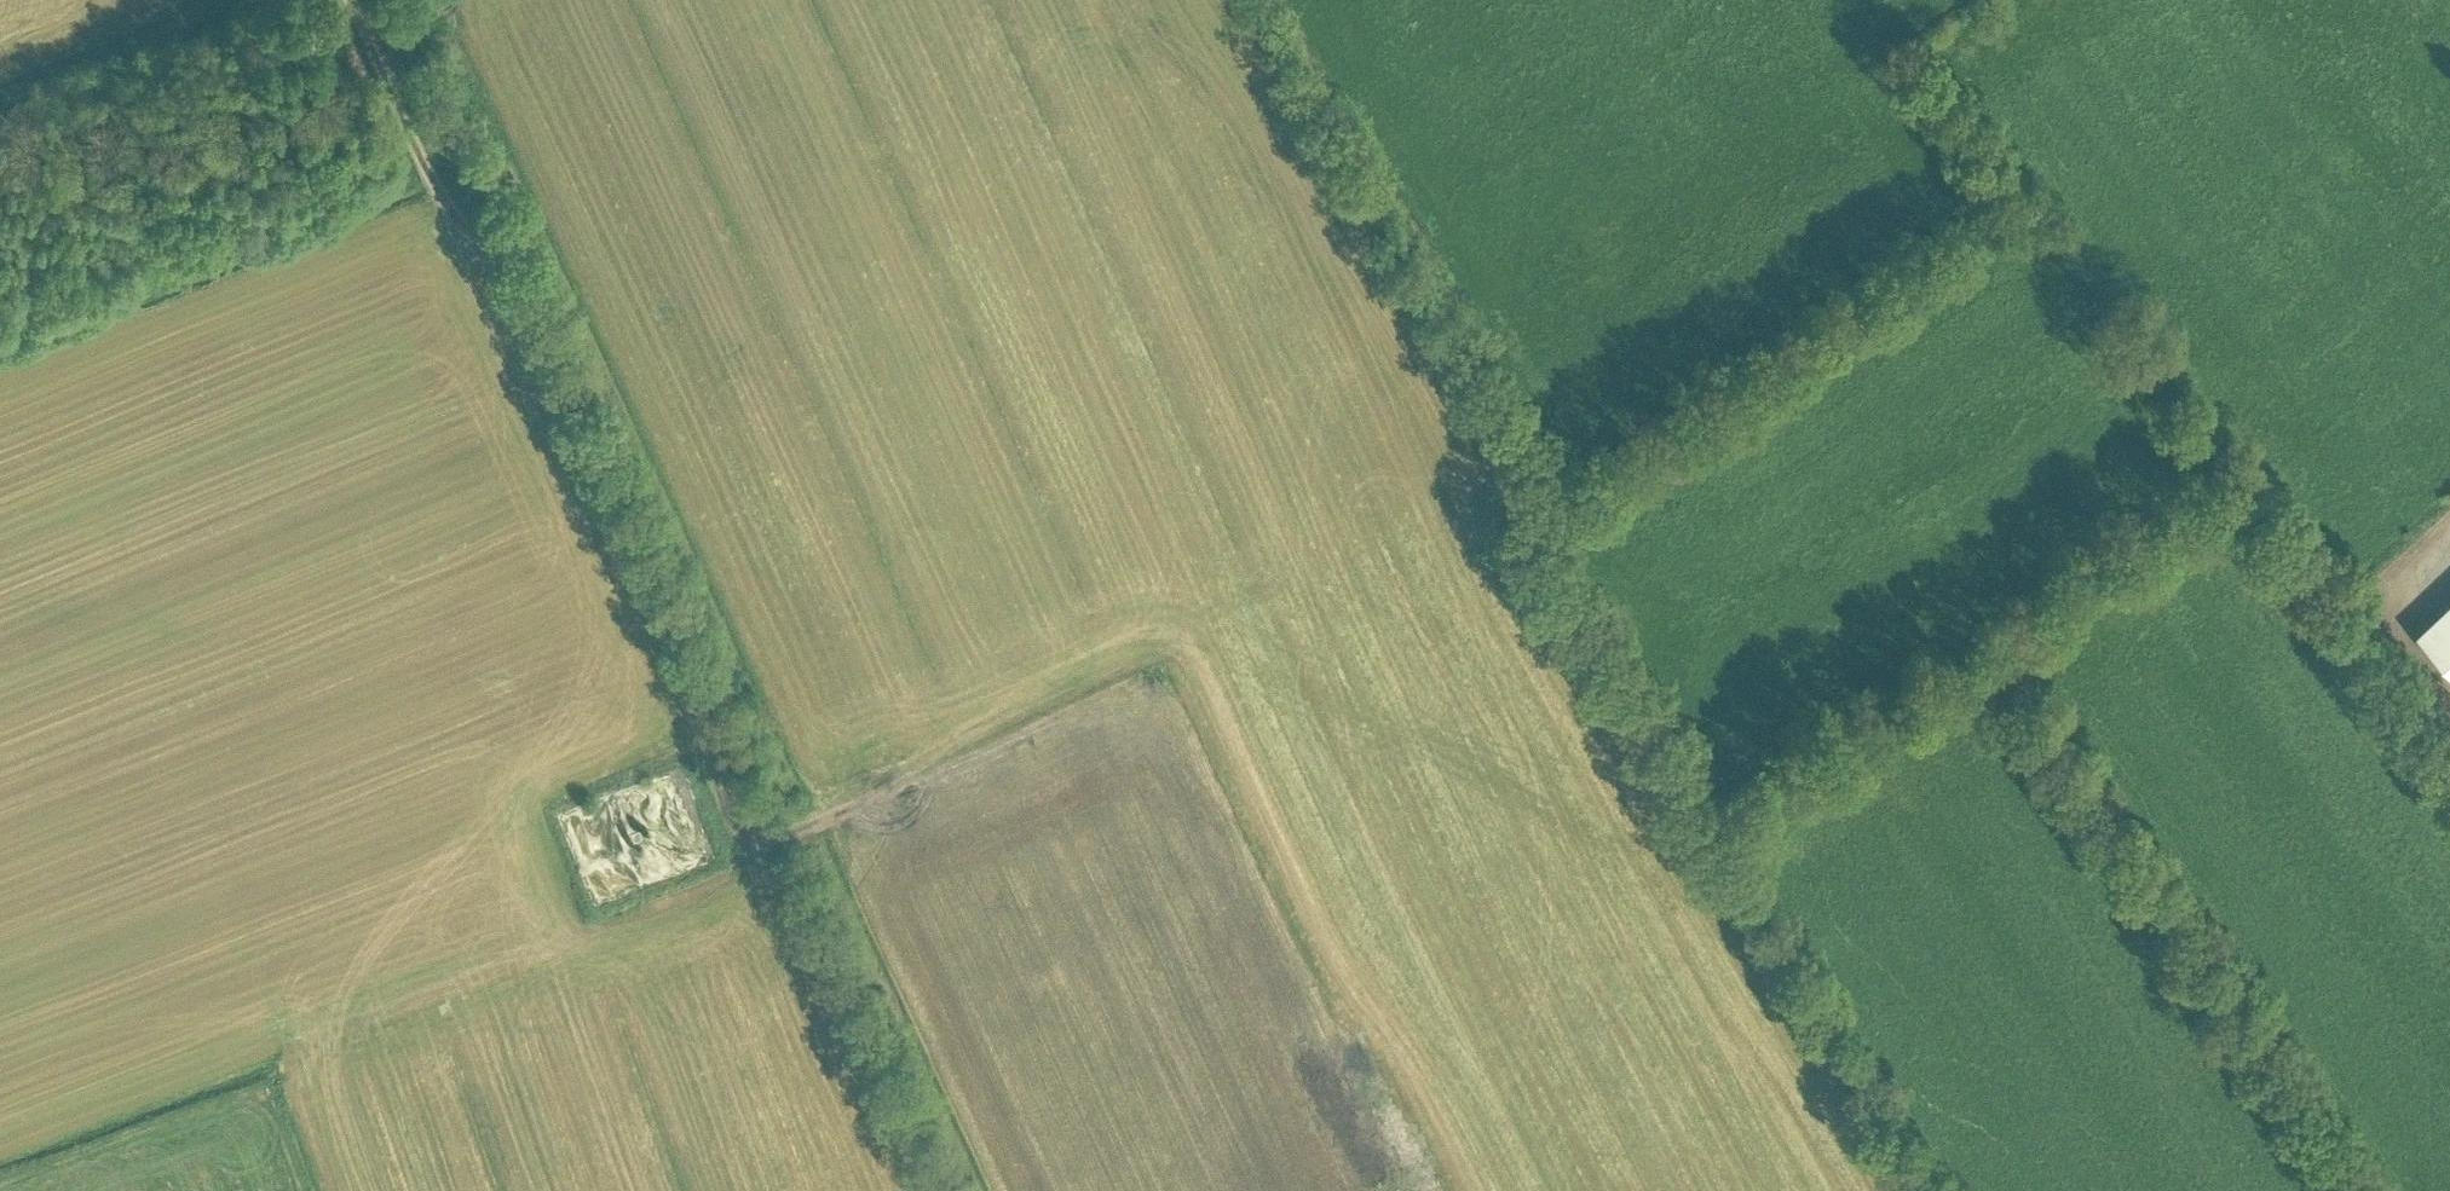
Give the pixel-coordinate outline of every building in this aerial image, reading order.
[(2418,631),(2449,665),(2449,601),(2418,631)]
